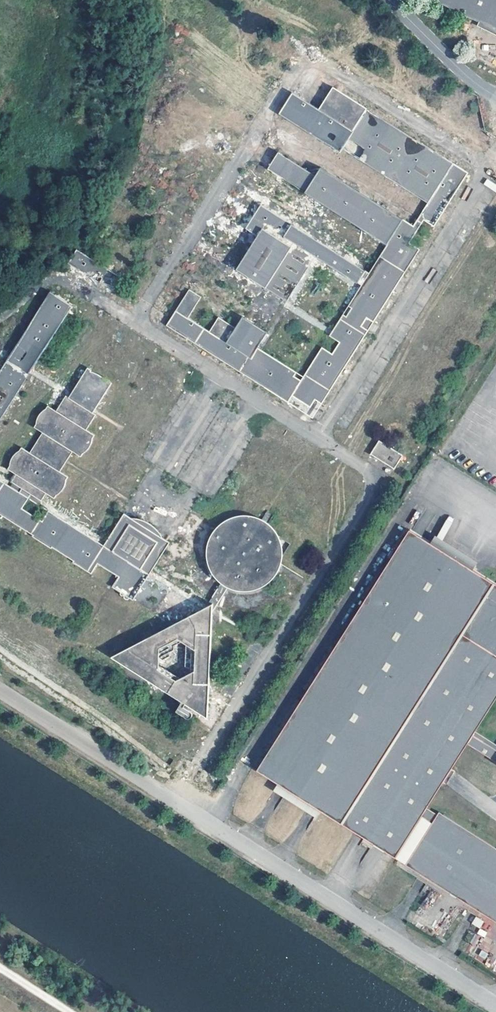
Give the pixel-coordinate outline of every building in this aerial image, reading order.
[(475,17),(495,28),(495,0),(440,0),(475,17)] [(475,17),(473,22),(495,33),(495,28),(475,17)] [(163,330),(319,417),(462,165),(329,91),(319,109),(291,93),(279,114),(429,198),(413,225),(279,150),(275,155),(270,143),(256,167),(387,240),(370,272),(289,227),(282,238),(361,282),(330,337),(339,342),(332,353),(321,347),(304,376),(271,358),(250,315),(231,324),(217,316),(209,330),(189,319),(202,296),(187,288),(163,330)] [(255,235),(235,271),(282,297),(280,301),(286,304),(312,257),(277,238),(286,220),(259,205),(245,229),(255,235)] [(68,263),(100,281),(107,268),(76,250),(68,263)] [(0,371),(0,420),(26,374),(30,376),(70,304),(45,290),(0,371)] [(94,410),(111,383),(87,367),(68,397),(65,396),(55,410),(46,405),(36,422),(34,428),(42,432),(30,451),(19,448),(10,462),(8,470),(13,473),(10,483),(19,488),(17,492),(23,496),(39,500),(41,501),(45,495),(56,498),(66,482),(67,476),(60,471),(71,453),(82,456),(92,441),(93,434),(89,431),(94,410)] [(94,570),(97,564),(118,576),(111,587),(131,599),(167,538),(123,512),(103,545),(46,512),(41,520),(21,508),(28,496),(0,480),(0,515),(94,570)] [(271,586),(280,556),(274,524),(245,514),(242,515),(232,511),(212,515),(219,517),(226,516),(224,524),(213,526),(205,549),(211,581),(241,591),(271,586)] [(495,688),(495,585),(466,567),(422,542),(401,529),(256,773),(277,787),(320,812),(366,840),(495,918),(495,849),(439,815),(438,817),(424,808),(463,742),(495,761),(495,742),(472,728),(495,688)] [(470,560),(426,535),(422,542),(466,567),(470,560)] [(205,614),(105,656),(181,702),(175,712),(187,720),(190,715),(190,707),(193,708),(204,709),(204,701),(199,688),(184,688),(190,686),(209,686),(209,620),(206,614),(205,614)] [(320,812),(277,787),(273,794),(315,820),(320,812)] [(475,917),(472,924),(480,928),(483,921),(475,917)]
